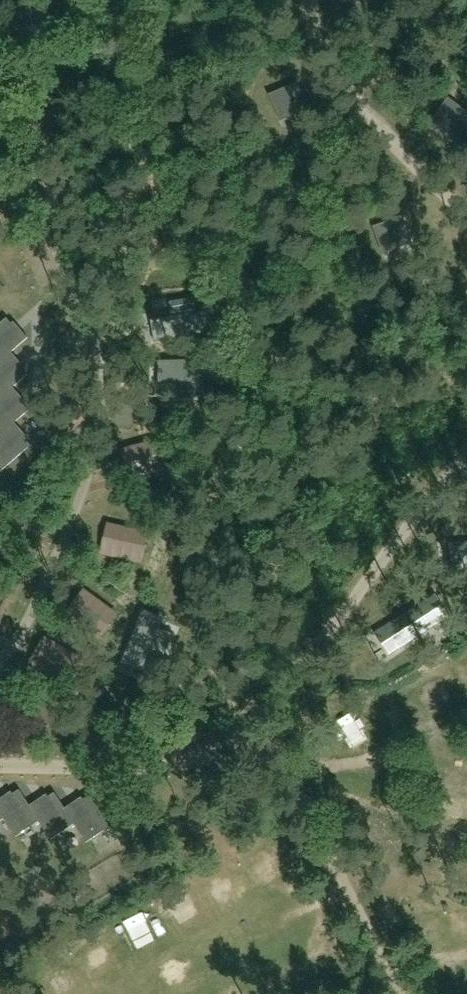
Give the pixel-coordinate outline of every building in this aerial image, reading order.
[(269,96),(281,122),(309,109),(298,82),(269,96)] [(452,135),(460,141),(466,132),(466,111),(453,100),(437,120),(454,133),(452,135)] [(383,256),(412,243),(403,216),(372,226),(383,256)] [(12,352),(28,337),(14,322),(11,324),(6,318),(0,324),(0,362),(12,352)] [(0,362),(0,399),(14,388),(28,375),(23,371),(26,368),(12,352),(0,362)] [(14,388),(0,399),(0,434),(15,423),(29,411),(25,405),(28,402),(14,388)] [(0,434),(0,467),(3,471),(30,446),(26,440),(29,438),(15,423),(0,434)] [(121,453),(127,474),(168,463),(162,442),(121,453)] [(4,473),(16,486),(33,471),(20,458),(4,473)] [(107,527),(102,548),(143,558),(148,537),(107,527)] [(451,546),(454,571),(466,570),(466,544),(451,546)] [(81,591),(69,609),(103,634),(115,616),(81,591)] [(449,618),(435,596),(378,632),(391,654),(449,618)] [(42,639),(31,659),(68,679),(79,661),(42,639)] [(15,695),(6,715),(43,734),(53,715),(15,695)] [(0,799),(0,812),(4,819),(17,838),(38,822),(30,805),(20,790),(13,795),(11,791),(0,799)] [(52,839),(74,825),(66,809),(55,793),(48,797),(47,794),(30,805),(38,822),(52,839)] [(83,797),(66,809),(74,825),(87,844),(112,826),(91,797),(85,800),(83,797)]
